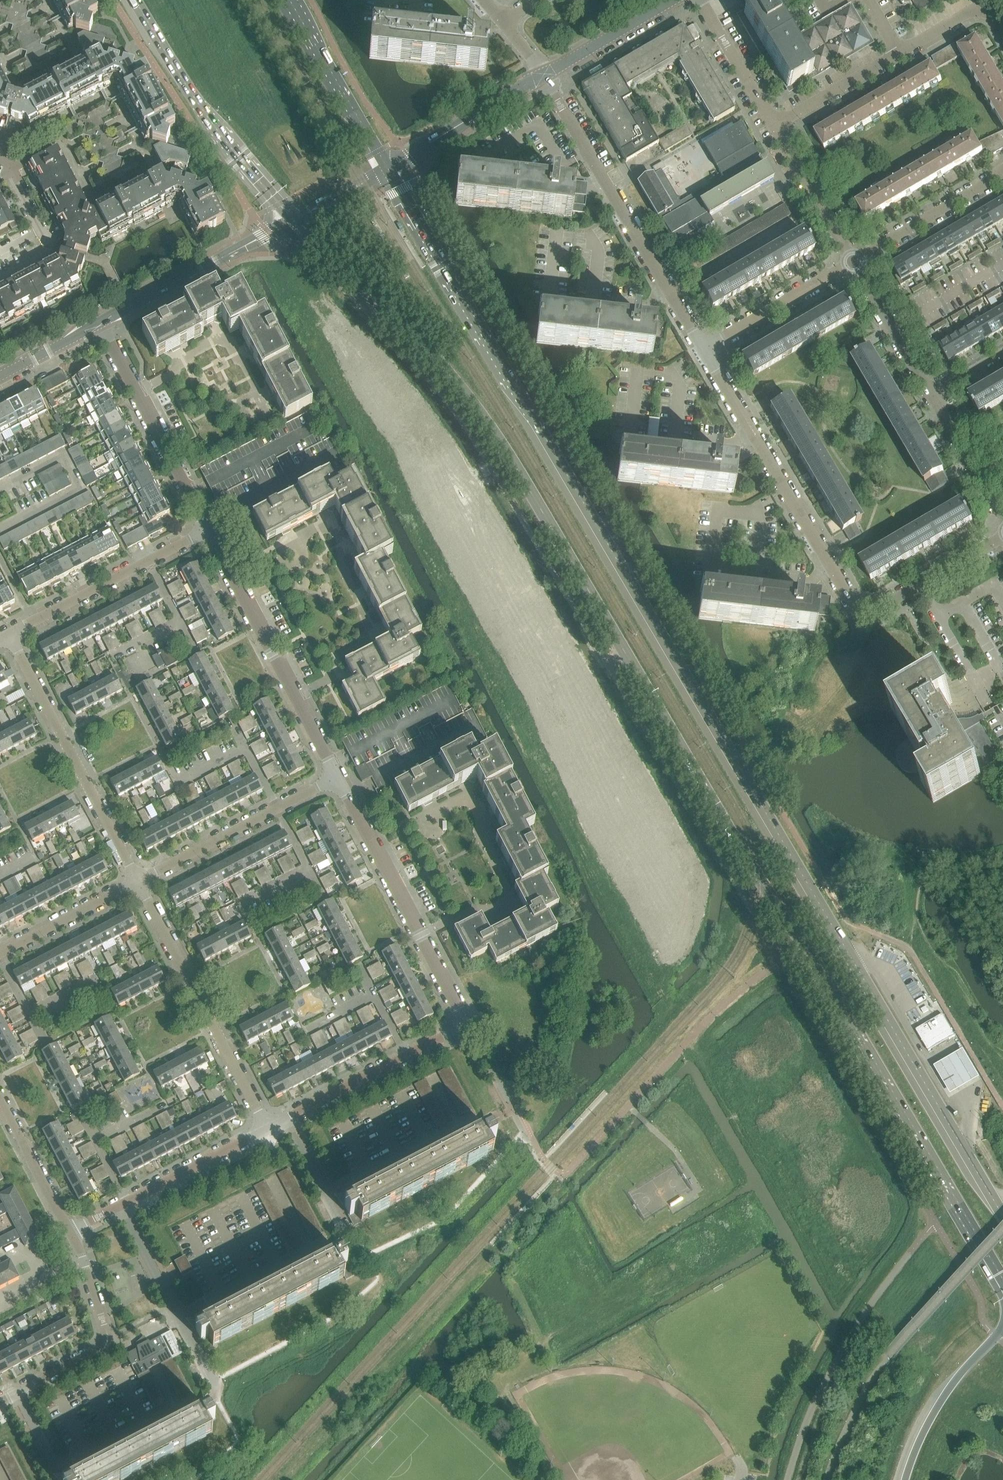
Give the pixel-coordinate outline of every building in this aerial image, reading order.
[(68,30),(74,27),(76,30),(89,34),(89,37),(84,35),(77,38),(86,55),(89,54),(91,54),(90,53),(92,52),(93,51),(121,60),(123,53),(121,49),(122,47),(120,46),(116,40),(117,37),(114,37),(111,29),(89,22),(90,18),(98,14),(93,5),(95,4),(93,0),(52,0),(68,30)] [(746,9),(748,12),(749,14),(758,8),(767,3),(772,0),(741,0),(742,2),(746,9)] [(774,16),(770,8),(767,3),(758,8),(749,14),(748,12),(747,12),(751,19),(749,20),(748,20),(749,22),(743,26),(778,84),(782,82),(784,81),(790,90),(812,77),(792,43),(776,15),(774,16)] [(815,29),(798,39),(807,55),(808,56),(818,73),(836,63),(853,53),(870,42),(850,8),(850,9),(833,19),(815,29)] [(685,30),(692,42),(700,38),(692,26),(685,30)] [(692,42),(685,30),(685,29),(683,27),(679,29),(614,67),(626,88),(677,58),(680,62),(679,62),(681,65),(679,65),(711,119),(713,123),(716,122),(734,111),(730,105),(733,103),(732,101),(728,93),(727,93),(719,79),(714,70),(714,71),(705,57),(706,56),(701,48),(700,48),(699,46),(699,45),(698,45),(697,45),(695,46),(692,42)] [(373,30),(371,41),(370,58),(485,71),(489,43),(471,41),(472,33),(465,33),(464,40),(373,30)] [(975,78),(994,67),(977,39),(966,45),(959,50),(961,54),(975,78)] [(959,50),(966,45),(963,40),(955,44),(959,50)] [(950,47),(956,57),(961,54),(959,50),(955,44),(950,47)] [(956,57),(950,47),(944,51),(950,61),(956,57)] [(950,61),(944,51),(938,54),(944,64),(950,61)] [(944,64),(938,54),(932,58),(934,62),(937,68),(944,64)] [(119,66),(119,65),(120,64),(118,63),(111,60),(111,61),(109,60),(108,64),(104,63),(100,57),(99,57),(100,58),(92,62),(90,57),(78,63),(79,66),(75,68),(62,75),(59,77),(57,74),(48,79),(49,82),(47,83),(42,86),(42,85),(29,92),(21,95),(19,95),(20,92),(16,91),(15,91),(14,93),(8,91),(11,90),(0,69),(0,114),(6,116),(7,116),(6,118),(11,119),(12,117),(13,118),(20,121),(21,120),(22,121),(23,120),(27,121),(31,129),(111,87),(110,86),(114,84),(114,83),(114,82),(117,83),(117,84),(116,84),(118,88),(117,89),(123,99),(139,131),(144,141),(146,140),(147,140),(151,138),(153,142),(166,146),(165,148),(160,147),(154,150),(163,167),(165,165),(166,166),(167,165),(168,164),(168,163),(169,163),(175,165),(172,174),(184,178),(192,154),(189,153),(184,144),(182,143),(180,138),(164,134),(165,131),(173,127),(172,126),(168,118),(172,116),(168,110),(166,111),(165,111),(159,99),(152,85),(155,83),(152,77),(147,79),(143,71),(144,71),(143,70),(137,74),(133,72),(134,68),(132,68),(132,67),(125,65),(123,65),(123,66),(119,66)] [(904,80),(914,97),(942,81),(935,69),(932,63),(904,80)] [(582,87),(619,150),(626,162),(658,144),(658,143),(659,143),(626,88),(614,67),(603,73),(600,68),(589,74),(592,80),(582,86),(582,87)] [(975,78),(992,106),(1002,99),(1002,83),(994,67),(975,78)] [(873,98),(883,115),(914,97),(904,80),(873,98)] [(843,116),(853,133),(883,115),(873,98),(843,116)] [(992,106),(1002,125),(1002,99),(992,106)] [(853,133),(843,116),(815,132),(825,149),(853,133)] [(661,170),(659,172),(656,173),(639,184),(673,243),(696,230),(697,233),(714,223),(710,216),(774,179),(760,156),(759,156),(753,145),(754,145),(741,123),(703,145),(716,167),(717,167),(723,177),(696,193),(691,196),(692,197),(686,200),(685,199),(680,202),(661,170)] [(659,141),(665,152),(692,136),(686,125),(659,141)] [(1002,149),(1002,132),(1002,133),(985,141),(982,143),(986,149),(990,157),(1002,149)] [(946,150),(955,167),(986,149),(982,143),(979,144),(973,134),(946,150)] [(9,321),(8,319),(14,316),(15,318),(34,308),(33,306),(45,300),(46,302),(65,292),(64,290),(70,287),(71,289),(81,284),(77,277),(79,271),(81,271),(82,270),(84,263),(84,261),(73,257),(75,254),(76,250),(87,253),(87,251),(88,251),(90,244),(89,244),(90,242),(90,240),(98,236),(101,241),(102,243),(128,230),(128,226),(129,226),(133,223),(134,224),(144,219),(147,219),(160,213),(161,209),(162,209),(161,208),(166,206),(166,207),(175,202),(177,202),(179,202),(184,213),(185,213),(187,217),(197,236),(223,223),(222,222),(213,205),(217,203),(214,196),(210,199),(205,191),(206,190),(205,189),(199,193),(195,191),(196,187),(195,187),(195,186),(188,184),(186,184),(185,186),(181,185),(181,184),(182,183),(180,182),(173,180),(171,180),(170,185),(167,184),(163,176),(162,177),(154,181),(153,179),(152,177),(146,180),(147,182),(148,185),(121,198),(120,196),(119,194),(113,197),(114,199),(115,202),(98,211),(98,210),(97,211),(94,212),(93,212),(91,211),(86,210),(84,207),(87,206),(80,193),(81,193),(78,187),(77,187),(64,163),(65,162),(61,156),(61,157),(57,150),(26,167),(35,185),(37,184),(41,182),(44,188),(43,189),(43,190),(44,189),(47,195),(44,197),(53,215),(57,214),(60,219),(56,221),(57,222),(62,231),(64,236),(66,240),(65,242),(65,243),(64,246),(68,247),(66,251),(65,255),(62,254),(61,256),(60,258),(60,260),(57,261),(56,259),(43,266),(43,265),(37,268),(37,269),(12,282),(6,285),(0,289),(0,326),(9,321)] [(955,167),(946,150),(915,168),(925,185),(955,167)] [(663,162),(653,168),(656,173),(659,172),(661,170),(666,168),(663,162)] [(925,185),(915,168),(884,186),(894,203),(925,185)] [(576,186),(571,186),(558,184),(558,180),(551,179),(550,187),(463,177),(459,177),(455,205),(571,218),(572,213),(574,195),(574,196),(575,186),(576,186)] [(894,203),(884,186),(856,203),(866,220),(894,203)] [(584,215),(586,197),(574,196),(574,195),(572,213),(584,215)] [(5,203),(2,198),(0,199),(0,215),(9,211),(5,203)] [(995,204),(1002,218),(1002,199),(995,204)] [(779,208),(785,219),(791,215),(785,204),(779,208)] [(995,204),(985,209),(995,226),(1002,222),(1002,218),(995,204)] [(773,211),(779,222),(785,219),(779,208),(773,211)] [(995,226),(985,209),(976,214),(986,231),(995,226)] [(16,216),(12,218),(9,211),(0,215),(0,239),(24,227),(20,220),(18,215),(16,216)] [(767,215),(773,226),(779,222),(773,211),(767,215)] [(986,231),(976,214),(967,220),(977,237),(986,231)] [(760,219),(767,229),(773,226),(767,215),(760,219)] [(754,222),(761,233),(767,229),(760,219),(754,222)] [(977,237),(967,220),(958,225),(967,242),(977,237)] [(748,226),(755,236),(761,233),(754,222),(748,226)] [(967,242),(958,225),(948,231),(958,248),(967,242)] [(742,229),(748,240),(755,236),(748,226),(742,229)] [(736,233),(742,244),(748,240),(742,229),(736,233)] [(780,269),(798,258),(814,249),(809,242),(810,241),(808,238),(807,239),(804,233),(803,231),(769,251),(780,269)] [(958,248),(948,231),(939,236),(949,253),(958,248)] [(730,237),(736,247),(742,244),(736,233),(730,237)] [(949,253),(939,236),(930,242),(939,259),(949,253)] [(724,240),(730,251),(736,247),(730,237),(724,240)] [(718,244),(724,254),(730,251),(724,240),(718,244)] [(939,259),(930,242),(920,247),(930,264),(939,259)] [(712,247),(718,258),(724,254),(718,244),(712,247)] [(706,251),(712,262),(718,258),(712,247),(706,251)] [(930,264),(920,247),(911,253),(921,270),(930,264)] [(699,254),(706,265),(712,262),(706,251),(699,254)] [(746,289),(765,278),(780,269),(769,251),(735,271),(746,289)] [(921,270),(911,253),(902,258),(912,275),(921,270)] [(693,258),(700,269),(706,265),(699,254),(693,258)] [(700,269),(693,258),(687,262),(693,272),(700,269)] [(914,279),(912,275),(902,258),(892,264),(898,275),(895,276),(901,286),(914,279)] [(712,309),(731,297),(746,289),(735,271),(702,291),(712,309)] [(156,359),(168,352),(185,344),(184,342),(186,341),(186,343),(202,334),(200,329),(199,327),(201,326),(202,328),(215,321),(213,317),(219,314),(220,315),(231,335),(239,330),(258,366),(285,418),(311,405),(313,404),(289,359),(265,312),(256,317),(241,288),(238,289),(238,290),(224,297),(225,299),(223,301),(216,288),(215,286),(186,302),(182,304),(184,309),(168,317),(142,331),(143,333),(144,333),(155,356),(156,359)] [(809,319),(819,337),(853,317),(852,316),(849,310),(850,309),(848,306),(847,307),(843,299),(809,319)] [(1002,330),(1002,311),(1001,308),(992,313),(1002,330)] [(984,319),(993,336),(1002,330),(992,313),(984,319)] [(540,315),(539,324),(537,343),(653,356),(656,328),(655,327),(654,331),(650,330),(651,323),(639,322),(639,318),(632,317),(631,325),(611,322),(540,315)] [(819,337),(809,319),(775,339),(786,357),(819,337)] [(975,324),(985,341),(993,336),(984,319),(975,324)] [(966,329),(976,346),(985,341),(975,324),(966,329)] [(957,334),(967,351),(976,346),(966,329),(957,334)] [(948,339),(958,356),(967,351),(957,334),(948,339)] [(958,356),(948,339),(946,336),(934,343),(940,352),(943,350),(949,362),(958,356)] [(867,344),(864,338),(855,344),(858,350),(867,344)] [(786,357),(775,339),(742,358),(752,377),(786,357)] [(861,355),(871,349),(867,344),(858,350),(861,355)] [(871,348),(871,349),(861,355),(854,359),(872,390),(890,380),(871,348)] [(77,389),(102,376),(100,373),(100,372),(97,374),(94,368),(72,379),(77,389)] [(62,371),(55,374),(61,386),(68,382),(62,371)] [(55,374),(49,378),(48,378),(54,389),(61,386),(55,374)] [(102,376),(77,389),(81,398),(103,386),(100,381),(103,379),(103,378),(102,376)] [(48,378),(42,381),(41,382),(46,393),(54,389),(48,378)] [(1002,378),(970,397),(974,404),(974,405),(975,407),(976,407),(980,413),(981,414),(1002,401),(1002,381),(1002,378)] [(890,380),(872,390),(890,421),(908,410),(890,380)] [(103,386),(81,398),(86,407),(111,394),(110,391),(109,390),(106,392),(103,386)] [(25,391),(38,416),(48,411),(36,389),(30,392),(29,389),(28,390),(28,389),(25,391)] [(768,402),(779,395),(776,390),(765,396),(768,402)] [(18,399),(29,421),(38,416),(25,391),(22,392),(22,393),(23,396),(18,399)] [(111,394),(86,407),(91,416),(113,404),(110,399),(113,397),(112,396),(113,396),(111,394)] [(772,407),(783,401),(779,395),(768,402),(772,407)] [(783,401),(772,407),(771,408),(791,440),(809,430),(789,397),(783,401)] [(29,421),(18,399),(12,402),(11,399),(10,399),(9,399),(7,400),(20,425),(29,421)] [(7,400),(4,402),(5,405),(0,408),(0,409),(11,430),(20,425),(7,400)] [(96,425),(121,412),(119,409),(118,408),(116,410),(113,404),(91,416),(96,425)] [(0,409),(0,431),(2,435),(11,430),(0,409)] [(908,451),(925,441),(908,410),(890,421),(908,451)] [(121,412),(96,425),(100,434),(122,422),(119,417),(122,415),(122,414),(121,412)] [(230,507),(235,515),(239,523),(253,515),(253,514),(328,475),(329,476),(346,467),(330,438),(326,440),(325,438),(323,439),(320,434),(318,435),(307,414),(200,470),(208,484),(215,498),(224,493),(231,505),(231,506),(230,507)] [(657,438),(659,420),(649,418),(647,437),(650,438),(654,438),(657,438)] [(122,422),(100,434),(105,443),(130,430),(129,427),(128,427),(128,426),(125,428),(122,422)] [(130,430),(105,443),(110,452),(132,441),(129,435),(132,433),(131,433),(132,432),(130,430)] [(809,430),(791,440),(808,470),(826,459),(809,430)] [(998,445),(999,445),(1002,443),(1002,431),(1000,432),(993,436),(998,445)] [(51,440),(56,451),(66,446),(60,435),(51,440)] [(42,445),(47,456),(56,451),(51,440),(42,445)] [(132,441),(110,452),(104,455),(109,464),(114,461),(140,448),(138,445),(137,444),(135,446),(132,441)] [(925,441),(908,451),(925,482),(927,481),(932,478),(943,472),(943,471),(925,441)] [(33,449),(38,460),(47,456),(42,445),(33,449)] [(79,445),(68,451),(73,460),(84,454),(79,445)] [(140,448),(114,461),(119,470),(141,459),(138,453),(141,452),(141,451),(140,448)] [(24,454),(29,465),(38,460),(33,449),(24,454)] [(712,463),(621,453),(618,481),(733,494),(736,466),(735,469),(731,468),(732,460),(731,460),(731,461),(720,459),(720,456),(713,455),(712,463)] [(14,459),(20,470),(29,465),(24,454),(14,459)] [(84,454),(73,460),(78,469),(89,463),(84,454)] [(5,463),(11,475),(20,470),(14,459),(5,463)] [(124,479),(149,466),(148,463),(147,463),(144,464),(141,459),(119,470),(124,479)] [(826,500),(844,490),(826,459),(808,470),(826,500)] [(5,463),(0,466),(0,475),(2,479),(11,475),(5,463)] [(82,478),(94,472),(89,463),(78,469),(82,478)] [(53,468),(58,479),(66,475),(60,464),(53,468)] [(129,488),(135,485),(151,477),(148,471),(151,470),(150,469),(149,466),(124,479),(129,488)] [(46,472),(51,483),(58,479),(53,468),(46,472)] [(44,486),(47,485),(51,483),(46,472),(38,476),(44,486)] [(87,487),(90,485),(98,481),(94,472),(82,478),(87,487)] [(943,472),(932,478),(935,483),(946,477),(943,472)] [(58,479),(64,490),(71,486),(66,475),(58,479)] [(419,655),(411,641),(409,642),(408,640),(422,632),(408,604),(384,558),(393,553),(369,506),(354,475),(351,477),(337,485),(338,487),(336,488),(329,476),(328,475),(253,514),(253,515),(266,539),(267,541),(289,529),(290,530),(304,522),(303,520),(305,519),(306,521),(319,514),(318,512),(320,511),(321,513),(335,506),(342,519),(341,520),(364,563),(354,568),(356,573),(366,593),(374,608),(379,619),(383,625),(389,638),(345,661),(353,678),(356,676),(357,679),(344,686),(345,687),(346,689),(360,715),(359,715),(360,716),(386,703),(374,682),(420,658),(419,655)] [(129,488),(133,497),(159,484),(157,481),(157,482),(156,481),(153,482),(151,477),(135,485),(129,488)] [(946,477),(935,483),(938,489),(949,483),(946,477)] [(932,478),(927,481),(933,492),(938,489),(935,483),(932,478)] [(57,493),(64,490),(58,479),(51,483),(57,493)] [(44,486),(45,488),(50,497),(57,493),(51,483),(47,485),(44,486)] [(133,497),(138,506),(160,495),(157,489),(160,488),(160,487),(159,484),(133,497)] [(854,523),(857,521),(861,519),(844,490),(826,500),(843,529),(854,523)] [(89,491),(80,496),(86,508),(95,503),(89,491)] [(224,493),(215,498),(214,499),(221,512),(230,507),(231,506),(231,505),(224,493)] [(138,506),(143,515),(168,502),(167,500),(166,500),(166,499),(163,500),(160,495),(138,506)] [(80,496),(71,501),(77,512),(86,508),(80,496)] [(71,501),(62,506),(68,517),(77,512),(71,501)] [(142,541),(150,537),(149,537),(173,524),(167,514),(170,513),(167,507),(169,506),(169,505),(168,502),(143,515),(138,518),(143,527),(136,530),(142,541)] [(928,522),(938,540),(972,520),(968,513),(969,512),(967,509),(966,510),(962,504),(962,502),(928,522)] [(62,506),(53,511),(59,522),(68,517),(62,506)] [(53,511),(44,515),(50,526),(59,522),(53,511)] [(44,515),(35,520),(41,531),(50,526),(44,515)] [(35,520),(26,525),(32,536),(41,531),(35,520)] [(938,540),(928,522),(895,541),(905,559),(938,540)] [(854,523),(843,529),(847,535),(857,529),(854,523)] [(26,525),(17,529),(23,541),(32,536),(26,525)] [(99,531),(112,557),(114,555),(115,554),(114,552),(119,549),(108,527),(99,531)] [(17,529),(8,534),(14,545),(23,541),(17,529)] [(857,529),(847,535),(850,541),(860,534),(858,530),(857,529)] [(135,545),(142,542),(142,541),(136,530),(129,534),(135,545)] [(99,531),(89,536),(101,558),(106,555),(108,558),(109,558),(112,557),(99,531)] [(0,538),(0,542),(4,550),(14,545),(8,534),(0,538)] [(128,549),(134,545),(135,545),(129,534),(122,538),(128,549)] [(89,536),(80,541),(94,566),(96,565),(96,564),(97,564),(95,561),(101,558),(89,536)] [(80,541),(71,546),(83,568),(88,565),(90,568),(91,567),(94,566),(80,541)] [(905,559),(895,541),(861,561),(871,579),(905,559)] [(71,546),(62,550),(76,575),(78,574),(79,573),(77,570),(83,568),(71,546)] [(62,550),(53,555),(65,577),(70,574),(72,577),(73,577),(76,575),(62,550)] [(53,555),(44,560),(57,585),(60,584),(60,583),(61,583),(59,580),(65,577),(53,555)] [(44,560),(35,564),(47,586),(52,584),(54,586),(55,586),(57,585),(44,560)] [(188,583),(203,575),(197,563),(182,571),(188,583)] [(35,564),(26,569),(39,594),(42,593),(43,592),(41,589),(47,586),(35,564)] [(39,594),(26,569),(17,574),(28,596),(34,593),(36,596),(37,595),(37,596),(39,594)] [(203,575),(188,583),(194,594),(209,586),(203,575)] [(167,587),(168,589),(170,592),(183,586),(180,580),(167,587)] [(7,611),(10,610),(10,609),(11,609),(9,606),(15,603),(4,581),(0,583),(0,597),(7,611)] [(163,600),(155,585),(144,591),(152,606),(163,600)] [(183,586),(170,592),(173,598),(186,591),(183,586)] [(209,586),(194,594),(200,606),(215,598),(209,586)] [(702,590),(701,600),(699,618),(814,632),(818,600),(801,598),(801,594),(794,593),(793,601),(788,600),(777,599),(702,590)] [(140,612),(152,606),(144,591),(132,597),(140,612)] [(128,618),(140,612),(132,597),(121,603),(128,618)] [(215,598),(200,606),(206,617),(222,610),(215,598)] [(117,625),(128,618),(121,603),(109,609),(117,625)] [(182,615),(195,608),(192,603),(179,610),(182,615)] [(195,608),(182,615),(185,621),(198,614),(195,608)] [(105,631),(117,625),(109,609),(97,615),(105,631)] [(161,625),(167,622),(160,610),(154,612),(161,625)] [(222,610),(206,617),(212,629),(228,621),(222,610)] [(155,628),(161,625),(154,612),(149,615),(155,628)] [(94,637),(105,631),(97,615),(86,621),(94,637)] [(86,621),(74,627),(82,643),(94,637),(86,621)] [(138,637),(144,634),(136,621),(131,624),(138,637)] [(228,621),(212,629),(218,641),(234,633),(228,621)] [(132,640),(138,637),(131,624),(125,627),(132,640)] [(204,626),(191,633),(194,638),(207,631),(204,626)] [(71,649),(82,643),(74,627),(63,634),(71,649)] [(210,637),(207,631),(194,638),(197,644),(210,637)] [(115,649),(120,646),(114,633),(108,636),(115,649)] [(59,655),(71,649),(63,634),(51,640),(59,655)] [(109,652),(115,649),(108,636),(103,639),(109,652)] [(59,655),(51,640),(39,646),(47,661),(59,655)] [(160,653),(166,665),(168,667),(177,663),(169,648),(160,653)] [(166,665),(160,653),(158,654),(152,657),(158,669),(166,665)] [(195,673),(210,665),(204,653),(188,662),(195,673)] [(64,669),(69,666),(66,660),(61,663),(64,669)] [(210,665),(195,673),(201,685),(216,677),(210,665)] [(8,681),(7,679),(4,673),(0,666),(0,686),(8,681)] [(69,666),(64,669),(66,674),(72,671),(69,666)] [(11,669),(4,673),(7,679),(14,675),(11,669)] [(166,680),(168,678),(171,677),(168,672),(163,674),(163,675),(166,680)] [(103,682),(111,697),(123,691),(115,676),(103,682)] [(216,677),(201,685),(207,696),(222,688),(216,677)] [(142,700),(157,693),(151,681),(136,689),(142,700)] [(1002,760),(1002,750),(986,720),(983,714),(979,716),(979,715),(976,717),(974,718),(972,719),(967,720),(964,720),(961,720),(958,720),(955,721),(951,724),(946,716),(945,717),(941,711),(953,704),(940,681),(892,709),(891,709),(910,741),(905,744),(904,745),(903,746),(902,747),(901,748),(900,749),(899,750),(899,751),(898,753),(898,754),(898,755),(898,756),(898,758),(898,759),(898,760),(898,762),(899,763),(899,764),(900,765),(901,766),(902,767),(902,768),(903,769),(904,770),(906,771),(907,771),(908,772),(909,772),(911,772),(912,773),(913,773),(915,773),(916,772),(917,772),(918,772),(920,771),(925,768),(930,776),(921,781),(934,804),(981,776),(980,773),(1002,760)] [(103,682),(91,688),(99,703),(111,697),(103,682)] [(187,688),(190,694),(196,691),(193,685),(187,688)] [(487,738),(472,709),(468,711),(467,709),(465,710),(462,705),(460,707),(448,685),(349,736),(348,734),(346,735),(347,738),(342,740),(357,769),(365,764),(372,777),(380,794),(395,786),(395,785),(439,762),(470,746),(470,747),(487,738)] [(91,688),(80,694),(88,709),(99,703),(91,688)] [(190,694),(187,688),(182,691),(185,697),(190,694)] [(222,688),(207,696),(213,708),(228,700),(222,688)] [(174,695),(177,701),(182,698),(180,692),(174,695)] [(157,693),(142,700),(148,712),(164,704),(157,693)] [(88,709),(80,694),(68,700),(76,715),(88,709)] [(177,701),(174,695),(168,698),(171,704),(177,701)] [(259,718),(274,710),(268,699),(253,707),(259,718)] [(228,700),(213,708),(219,719),(234,712),(228,700)] [(991,709),(983,714),(986,720),(1002,750),(1002,702),(991,709)] [(164,704),(148,712),(154,724),(170,716),(164,704)] [(259,718),(265,730),(280,722),(274,710),(259,718)] [(160,735),(168,732),(176,728),(170,716),(154,724),(160,735)] [(241,728),(254,722),(251,716),(238,723),(241,728)] [(17,727),(25,742),(37,736),(29,720),(17,727)] [(254,722),(241,728),(244,734),(257,727),(254,722)] [(265,730),(271,742),(286,734),(280,722),(265,730)] [(6,733),(13,748),(25,742),(17,727),(6,733)] [(167,747),(168,746),(182,739),(176,728),(168,732),(160,735),(167,747)] [(2,754),(13,748),(6,733),(0,736),(0,751),(2,754)] [(271,742),(277,753),(292,745),(286,734),(271,742)] [(253,752),(266,745),(263,739),(250,746),(253,752)] [(266,745),(253,752),(256,757),(269,750),(266,745)] [(277,753),(283,765),(299,757),(292,745),(277,753)] [(477,760),(470,747),(470,746),(439,762),(395,785),(395,786),(407,810),(422,802),(425,807),(433,803),(432,800),(453,789),(469,781),(476,777),(484,791),(482,792),(506,835),(508,834),(509,835),(504,838),(504,836),(496,840),(508,864),(519,886),(514,888),(516,892),(527,913),(512,921),(491,932),(482,915),(457,928),(458,930),(462,938),(459,939),(470,960),(487,952),(486,949),(488,948),(495,961),(496,963),(526,948),(557,932),(548,915),(546,917),(544,913),(556,907),(557,908),(559,907),(543,877),(548,874),(525,830),(535,825),(514,784),(511,777),(496,747),(493,749),(479,756),(480,758),(477,760)] [(145,763),(153,778),(165,772),(157,757),(145,763)] [(299,757),(283,765),(289,777),(305,769),(299,757)] [(233,763),(240,776),(245,773),(239,760),(233,763)] [(265,774),(278,767),(275,762),(262,769),(265,774)] [(142,784),(153,778),(145,763),(134,769),(142,784)] [(240,776),(233,763),(228,766),(234,779),(240,776)] [(365,764),(357,769),(355,770),(362,783),(372,777),(365,764)] [(278,767),(265,774),(268,780),(281,773),(278,767)] [(130,790),(142,784),(134,769),(122,775),(130,790)] [(210,775),(217,788),(222,785),(216,772),(210,775)] [(118,797),(130,790),(122,775),(110,781),(118,797)] [(217,788),(210,775),(205,778),(211,791),(217,788)] [(263,791),(255,775),(243,781),(251,797),(263,791)] [(251,797),(243,781),(232,787),(239,803),(251,797)] [(187,787),(194,800),(199,797),(193,784),(187,787)] [(194,800),(187,787),(182,790),(189,803),(194,800)] [(239,803),(232,787),(220,794),(228,809),(239,803)] [(228,809),(220,794),(208,800),(216,815),(228,809)] [(216,815),(208,800),(197,806),(205,821),(216,815)] [(68,823),(79,817),(72,802),(60,808),(68,823)] [(205,821),(197,806),(185,812),(193,827),(205,821)] [(56,829),(68,823),(60,808),(48,814),(56,829)] [(317,829),(332,821),(326,809),(311,817),(317,829)] [(193,827),(185,812),(174,818),(182,833),(193,827)] [(45,835),(56,829),(48,814),(37,820),(45,835)] [(0,819),(0,834),(11,828),(5,817),(0,819)] [(162,824),(168,835),(170,839),(182,833),(174,818),(162,824)] [(45,835),(37,820),(25,826),(33,841),(45,835)] [(323,841),(338,833),(332,821),(317,829),(323,841)] [(162,824),(150,830),(158,845),(170,839),(168,835),(162,824)] [(309,826),(296,833),(299,839),(312,832),(309,826)] [(158,845),(150,830),(139,836),(147,851),(158,845)] [(272,837),(280,853),(292,847),(284,831),(272,837)] [(302,844),(315,837),(312,832),(299,839),(302,844)] [(329,852),(344,844),(338,833),(323,841),(329,852)] [(261,844),(269,859),(280,853),(272,837),(261,844)] [(249,850),(257,865),(269,859),(261,844),(249,850)] [(335,864),(350,856),(344,844),(329,852),(335,864)] [(321,849),(308,856),(311,862),(324,855),(321,849)] [(238,856),(246,871),(257,865),(249,850),(238,856)] [(283,858),(290,871),(295,868),(289,855),(283,858)] [(314,867),(327,861),(324,855),(311,862),(314,867)] [(88,862),(96,878),(108,872),(100,856),(88,862)] [(226,862),(234,877),(246,871),(238,856),(226,862)] [(341,876),(356,868),(350,856),(335,864),(341,876)] [(278,861),(284,874),(290,871),(283,858),(278,861)] [(88,862),(77,868),(85,884),(96,878),(88,862)] [(214,868),(222,883),(234,877),(226,862),(214,868)] [(38,865),(32,868),(39,881),(44,878),(38,865)] [(32,868),(27,871),(33,884),(39,881),(32,868)] [(77,868),(65,874),(73,890),(85,884),(77,868)] [(203,874),(211,889),(222,883),(214,868),(203,874)] [(260,871),(267,883),(272,880),(266,868),(260,871)] [(356,868),(341,876),(347,887),(362,879),(356,868)] [(267,883),(260,871),(254,873),(261,886),(267,883)] [(323,885),(336,878),(333,872),(320,879),(323,885)] [(65,874),(54,881),(62,896),(73,890),(65,874)] [(191,880),(199,895),(211,889),(203,874),(191,880)] [(15,877),(9,880),(16,893),(21,890),(15,877)] [(336,878),(323,885),(326,890),(339,884),(336,878)] [(9,880),(4,883),(10,896),(16,893),(9,880)] [(180,886),(188,901),(199,895),(191,880),(180,886)] [(249,892),(243,880),(237,883),(244,895),(249,892)] [(54,881),(42,887),(50,902),(62,896),(54,881)] [(231,885),(238,898),(244,895),(237,883),(231,885)] [(188,901),(180,886),(168,892),(176,907),(188,901)] [(42,887),(31,893),(38,908),(50,902),(42,887)] [(31,893),(19,899),(27,914),(38,908),(31,893)] [(19,899),(7,905),(15,920),(27,914),(19,899)] [(324,919),(339,911),(333,900),(317,908),(324,919)] [(0,909),(0,919),(4,926),(15,920),(7,905),(0,909)] [(339,911),(324,919),(330,931),(345,923),(339,911)] [(118,918),(126,934),(137,928),(129,912),(118,918)] [(114,940),(126,934),(118,918),(106,924),(114,940)] [(243,922),(232,928),(240,943),(251,937),(243,922)] [(345,923),(330,931),(336,942),(351,935),(345,923)] [(102,946),(114,940),(106,924),(94,930),(102,946)] [(271,947),(286,939),(280,927),(265,935),(271,947)] [(232,928),(220,934),(228,949),(240,943),(232,928)] [(91,952),(102,946),(94,930),(83,937),(91,952)] [(220,934),(208,940),(216,956),(228,949),(220,934)] [(351,935),(336,942),(342,954),(357,946),(351,935)] [(79,958),(91,952),(83,937),(71,943),(79,958)] [(286,939),(271,947),(277,958),(292,951),(286,939)] [(197,946),(205,962),(216,956),(208,940),(197,946)] [(68,964),(79,958),(71,943),(60,949),(68,964)] [(388,965),(403,957),(397,945),(382,953),(388,965)] [(357,946),(342,954),(349,966),(363,958),(357,946)] [(56,970),(68,964),(60,949),(48,955),(56,970)] [(292,951),(277,958),(283,970),(298,962),(292,951)] [(106,960),(111,957),(108,952),(103,955),(106,960)] [(44,976),(56,970),(48,955),(37,961),(44,976)] [(111,957),(106,960),(109,966),(114,963),(111,957)] [(403,957),(388,965),(394,976),(409,968),(403,957)] [(89,976),(95,973),(88,960),(82,963),(89,976)] [(33,982),(44,976),(37,961),(25,967),(33,982)] [(298,962),(283,970),(289,982),(304,974),(298,962)] [(83,979),(89,976),(82,963),(77,966),(83,979)] [(370,975),(383,968),(380,963),(367,969),(370,975)] [(13,973),(21,988),(33,982),(25,967),(13,973)] [(152,985),(154,988),(166,982),(158,967),(146,973),(152,985)] [(383,968),(370,975),(373,980),(385,974),(383,968)] [(394,976),(400,988),(415,980),(409,968),(394,976)] [(66,988),(72,985),(65,973),(59,976),(66,988)] [(134,979),(142,994),(154,988),(152,985),(146,973),(134,979)] [(310,986),(310,985),(304,974),(289,982),(291,985),(295,993),(310,986)] [(60,991),(66,988),(59,976),(54,978),(60,991)] [(134,979),(123,985),(131,1000),(142,994),(134,979)] [(337,991),(334,985),(331,980),(323,984),(329,996),(337,991)] [(406,1000),(421,992),(415,980),(400,988),(406,1000)] [(11,989),(8,983),(0,988),(0,995),(11,989)] [(42,984),(36,987),(43,1000),(49,997),(42,984)] [(131,1000),(123,985),(111,991),(119,1006),(131,1000)] [(391,986),(379,992),(382,998),(394,991),(391,986)] [(37,1003),(43,1000),(36,987),(30,990),(37,1003)] [(11,989),(0,995),(0,999),(1,1002),(14,995),(11,989)] [(385,1003),(397,997),(394,991),(382,998),(385,1003)] [(421,992),(406,1000),(412,1011),(427,1003),(421,992)] [(294,1019),(286,1003),(274,1009),(282,1025),(294,1019)] [(427,1003),(412,1011),(418,1023),(421,1022),(433,1015),(427,1003)] [(23,1012),(20,1006),(7,1013),(10,1019),(23,1012)] [(362,1009),(369,1023),(374,1020),(368,1007),(362,1009)] [(271,1031),(282,1025),(274,1009),(263,1016),(271,1031)] [(369,1023),(362,1009),(357,1012),(363,1026),(369,1023)] [(403,1009),(391,1015),(394,1021),(406,1014),(403,1009)] [(26,1018),(23,1012),(10,1019),(13,1024),(26,1018)] [(397,1026),(409,1020),(406,1014),(394,1021),(397,1026)] [(955,1036),(943,1014),(916,1030),(929,1052),(955,1036)] [(100,1036),(116,1028),(110,1016),(94,1024),(100,1036)] [(259,1037),(271,1031),(263,1016),(251,1022),(259,1037)] [(339,1022),(346,1035),(352,1032),(345,1019),(339,1022)] [(0,1024),(0,1039),(12,1033),(6,1021),(0,1024)] [(247,1043),(259,1037),(251,1022),(239,1028),(247,1043)] [(346,1035),(339,1022),(333,1024),(341,1037),(346,1035)] [(392,1037),(384,1022),(372,1028),(380,1043),(392,1037)] [(116,1028),(100,1036),(107,1047),(122,1039),(116,1028)] [(380,1043),(372,1028),(360,1034),(368,1049),(380,1043)] [(22,1041),(35,1035),(32,1029),(19,1036),(22,1041)] [(316,1034),(323,1047),(329,1044),(322,1031),(316,1034)] [(0,1039),(0,1048),(3,1053),(18,1045),(12,1033),(0,1039)] [(323,1047),(316,1034),(310,1037),(317,1050),(323,1047)] [(368,1049),(360,1034),(349,1040),(357,1055),(368,1049)] [(35,1035),(22,1041),(25,1047),(38,1041),(35,1035)] [(122,1039),(107,1047),(113,1059),(128,1051),(122,1039)] [(357,1055),(349,1040),(337,1046),(345,1061),(357,1055)] [(49,1063),(63,1055),(57,1044),(43,1052),(49,1063)] [(18,1045),(3,1053),(9,1064),(24,1056),(18,1045)] [(345,1061),(337,1046),(326,1052),(334,1067),(345,1061)] [(189,1054),(197,1069),(208,1063),(200,1048),(189,1054)] [(964,1050),(934,1067),(952,1096),(981,1079),(964,1050)] [(113,1059),(119,1071),(134,1063),(128,1051),(113,1059)] [(334,1067),(326,1052),(314,1058),(322,1073),(334,1067)] [(197,1069),(189,1054),(177,1060),(185,1076),(197,1069)] [(55,1075),(69,1067),(63,1055),(49,1063),(55,1075)] [(322,1073),(314,1058),(303,1064),(310,1079),(322,1073)] [(165,1067),(168,1072),(173,1082),(185,1076),(177,1060),(165,1067)] [(134,1063),(119,1071),(125,1082),(140,1075),(134,1063)] [(310,1079),(303,1064),(291,1070),(299,1085),(310,1079)] [(61,1087),(75,1079),(69,1067),(55,1075),(61,1087)] [(173,1082),(168,1072),(165,1067),(153,1073),(161,1088),(173,1082)] [(441,1078),(452,1072),(449,1067),(438,1073),(441,1078)] [(299,1085),(291,1070),(279,1076),(287,1091),(299,1085)] [(444,1083),(455,1078),(452,1072),(441,1078),(444,1083)] [(287,1091),(279,1076),(268,1082),(276,1098),(287,1091)] [(446,1089),(458,1083),(455,1078),(444,1083),(446,1089)] [(67,1098),(81,1090),(75,1079),(61,1087),(67,1098)] [(417,1090),(428,1084),(426,1079),(414,1085),(417,1090)] [(449,1094),(460,1088),(458,1083),(446,1089),(449,1094)] [(420,1096),(431,1090),(428,1084),(417,1090),(420,1096)] [(452,1100),(463,1094),(460,1088),(449,1094),(452,1100)] [(208,1098),(213,1095),(210,1089),(205,1092),(208,1098)] [(81,1090),(67,1098),(73,1110),(87,1102),(81,1090)] [(423,1101),(434,1095),(431,1090),(420,1096),(423,1101)] [(108,1096),(115,1108),(123,1104),(117,1092),(108,1096)] [(455,1105),(466,1099),(463,1094),(452,1100),(455,1105)] [(426,1106),(437,1101),(434,1095),(423,1101),(426,1106)] [(466,1099),(455,1105),(458,1110),(469,1105),(466,1099)] [(428,1112),(440,1106),(437,1101),(426,1106),(428,1112)] [(217,1109),(225,1124),(237,1118),(229,1103),(217,1109)] [(469,1105),(458,1110),(460,1116),(472,1110),(469,1105)] [(431,1117),(442,1111),(440,1106),(428,1112),(431,1117)] [(225,1124),(217,1109),(206,1115),(214,1130),(225,1124)] [(434,1123),(445,1117),(442,1111),(431,1117),(434,1123)] [(161,1114),(168,1127),(174,1124),(167,1112),(161,1114)] [(168,1127),(161,1114),(156,1117),(162,1130),(168,1127)] [(214,1130),(206,1115),(194,1121),(202,1136),(214,1130)] [(445,1117),(434,1123),(437,1128),(448,1122),(445,1117)] [(69,1132),(82,1125),(79,1119),(66,1126),(69,1132)] [(202,1136),(194,1121),(182,1127),(190,1142),(202,1136)] [(49,1142),(65,1134),(59,1122),(43,1130),(49,1142)] [(144,1124),(138,1127),(145,1140),(150,1137),(144,1124)] [(473,1128),(473,1129),(353,1191),(353,1192),(345,1196),(348,1202),(343,1204),(345,1207),(350,1217),(354,1226),(363,1221),(492,1153),(493,1153),(488,1144),(496,1140),(491,1131),(489,1128),(485,1130),(482,1124),(473,1129),(473,1128)] [(82,1125),(69,1132),(72,1137),(85,1130),(82,1125)] [(138,1127),(133,1130),(139,1142),(145,1140),(138,1127)] [(190,1142),(182,1127),(171,1133),(179,1148),(190,1142)] [(159,1139),(167,1154),(179,1148),(171,1133),(159,1139)] [(55,1154),(71,1146),(65,1134),(49,1142),(55,1154)] [(115,1139),(122,1152),(127,1149),(121,1136),(115,1139)] [(122,1152),(115,1139),(110,1142),(116,1154),(122,1152)] [(148,1145),(156,1160),(167,1154),(159,1139),(148,1145)] [(81,1155),(94,1148),(91,1142),(78,1149),(81,1155)] [(135,1152),(143,1167),(156,1160),(148,1145),(135,1152)] [(62,1165),(77,1157),(71,1146),(55,1154),(62,1165)] [(94,1148),(81,1155),(84,1160),(97,1153),(94,1148)] [(124,1157),(132,1172),(143,1167),(135,1152),(124,1157)] [(68,1177),(83,1169),(77,1157),(62,1165),(68,1177)] [(113,1163),(121,1178),(132,1172),(124,1157),(113,1163)] [(93,1178),(106,1171),(103,1165),(90,1173),(93,1178)] [(280,1180),(292,1174),(289,1168),(278,1174),(280,1180)] [(74,1188),(89,1180),(83,1169),(68,1177),(74,1188)] [(106,1171),(93,1178),(96,1183),(109,1177),(106,1171)] [(283,1185),(294,1179),(292,1174),(280,1180),(283,1185)] [(294,1179),(283,1185),(286,1191),(297,1185),(294,1179)] [(89,1180),(74,1188),(80,1200),(95,1192),(89,1180)] [(257,1192),(268,1186),(265,1181),(254,1187),(257,1192)] [(289,1196),(300,1190),(297,1185),(286,1191),(289,1196)] [(22,1238),(26,1247),(39,1240),(42,1238),(41,1237),(15,1186),(14,1187),(0,1195),(0,1197),(4,1204),(0,1206),(0,1217),(8,1213),(17,1229),(0,1238),(0,1250),(22,1238)] [(260,1197),(271,1192),(268,1186),(257,1192),(260,1197)] [(292,1201),(303,1195),(300,1190),(289,1196),(292,1201)] [(262,1203),(274,1197),(271,1192),(260,1197),(262,1203)] [(295,1207),(306,1201),(303,1195),(292,1201),(295,1207)] [(265,1208),(276,1202),(274,1197),(262,1203),(265,1208)] [(297,1212),(308,1206),(306,1201),(295,1207),(297,1212)] [(268,1214),(279,1208),(276,1202),(265,1208),(268,1214)] [(300,1217),(311,1211),(308,1206),(297,1212),(300,1217)] [(271,1219),(282,1213),(279,1208),(268,1214),(271,1219)] [(311,1211),(300,1217),(303,1223),(314,1217),(311,1211)] [(274,1224),(285,1218),(282,1213),(271,1219),(274,1224)] [(306,1228),(317,1222),(314,1217),(303,1223),(306,1228)] [(276,1230),(288,1224),(285,1218),(274,1224),(276,1230)] [(309,1233),(320,1227),(317,1222),(306,1228),(309,1233)] [(279,1235),(290,1229),(288,1224),(276,1230),(279,1235)] [(320,1227),(309,1233),(311,1239),(322,1233),(320,1227)] [(282,1240),(293,1235),(290,1229),(279,1235),(282,1240)] [(285,1246),(296,1240),(293,1235),(282,1240),(285,1246)] [(296,1240),(285,1246),(288,1251),(299,1245),(296,1240)] [(41,1244),(50,1262),(56,1259),(47,1241),(41,1244)] [(325,1253),(211,1312),(204,1316),(196,1320),(199,1326),(195,1328),(197,1331),(196,1332),(201,1341),(209,1337),(213,1346),(214,1345),(343,1277),(344,1278),(344,1277),(346,1280),(362,1272),(356,1259),(347,1264),(344,1258),(342,1255),(340,1252),(336,1254),(333,1249),(325,1253)] [(183,1277),(192,1272),(185,1257),(175,1262),(183,1277)] [(19,1277),(10,1260),(2,1264),(0,1261),(0,1287),(19,1277)] [(57,1325),(65,1341),(76,1335),(68,1319),(57,1325)] [(65,1341),(57,1325),(45,1331),(54,1347),(65,1341)] [(54,1347),(45,1331),(34,1337),(42,1353),(54,1347)] [(135,1350),(126,1355),(129,1360),(132,1366),(134,1370),(136,1374),(138,1377),(149,1371),(148,1369),(160,1363),(161,1365),(173,1359),(183,1353),(171,1331),(161,1336),(152,1341),(150,1342),(148,1343),(144,1339),(138,1344),(139,1348),(137,1349),(135,1350)] [(42,1353),(34,1337),(23,1343),(31,1358),(42,1353)] [(31,1358),(23,1343),(11,1349),(19,1364),(31,1358)] [(11,1349),(0,1355),(8,1370),(19,1364),(11,1349)] [(0,1355),(0,1375),(8,1370),(0,1355)] [(173,1359),(161,1365),(164,1370),(175,1364),(173,1359)] [(175,1364),(164,1370),(167,1375),(178,1369),(176,1365),(175,1364)] [(178,1369),(167,1375),(170,1381),(181,1375),(178,1369)] [(149,1371),(138,1377),(139,1379),(141,1382),(152,1376),(149,1371)] [(181,1375),(170,1381),(173,1386),(184,1380),(181,1375)] [(152,1376),(141,1382),(141,1383),(143,1387),(143,1388),(155,1382),(152,1376)] [(184,1380),(173,1386),(176,1391),(187,1386),(184,1380)] [(155,1382),(143,1388),(145,1391),(146,1393),(158,1387),(155,1382)] [(187,1386),(176,1391),(178,1397),(190,1391),(187,1386)] [(158,1387),(146,1393),(148,1396),(149,1398),(160,1392),(158,1387)] [(160,1392),(149,1398),(150,1400),(152,1404),(163,1398),(160,1392)] [(163,1398),(152,1404),(155,1409),(165,1403),(166,1403),(163,1398)] [(211,1433),(212,1433),(208,1424),(215,1420),(210,1411),(208,1408),(204,1410),(201,1404),(193,1409),(193,1408),(72,1471),(64,1476),(66,1479),(122,1479),(211,1433)] [(10,1452),(7,1446),(0,1450),(0,1457),(10,1452)] [(0,1457),(0,1460),(2,1463),(13,1457),(10,1452),(0,1457)] [(13,1457),(2,1463),(4,1468),(16,1462),(13,1457)] [(16,1462),(4,1468),(7,1474),(18,1468),(16,1462)] [(18,1468),(7,1474),(10,1479),(21,1473),(18,1468)]
